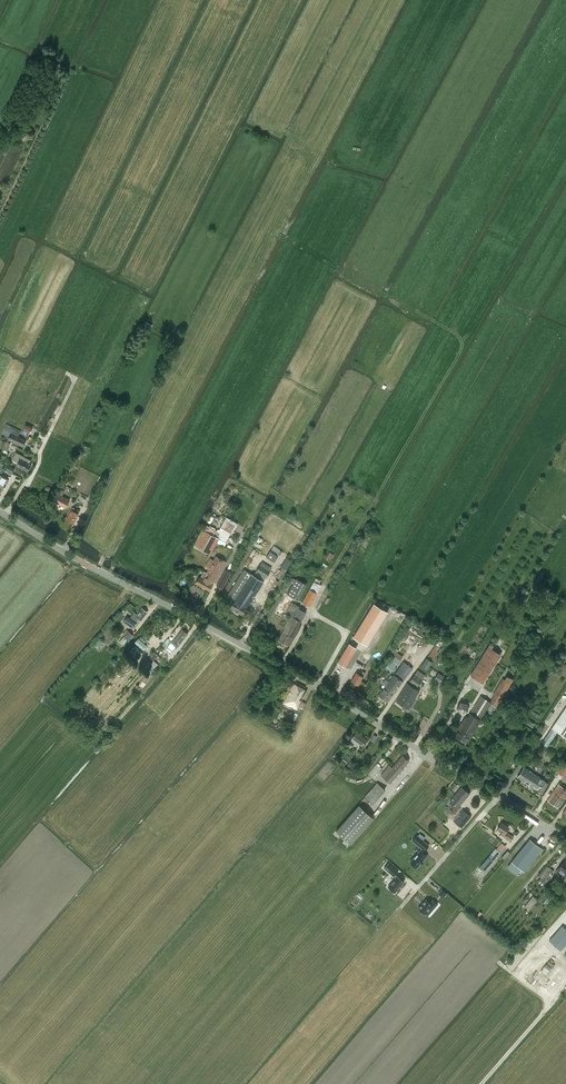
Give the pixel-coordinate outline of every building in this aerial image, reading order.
[(6,423),(1,433),(9,436),(8,439),(23,446),(26,439),(18,436),(21,430),(6,423)] [(23,429),(31,433),(33,426),(25,423),(23,429)] [(7,451),(10,443),(5,441),(2,449),(7,451)] [(16,465),(27,471),(31,464),(29,463),(30,460),(15,453),(12,459),(18,462),(16,465)] [(78,454),(71,466),(74,467),(80,455),(78,454)] [(4,489),(7,484),(9,480),(0,475),(0,486),(4,489)] [(70,499),(62,495),(57,493),(54,500),(58,502),(66,506),(70,499)] [(66,519),(73,523),(79,513),(80,511),(73,507),(71,509),(66,519)] [(236,523),(226,517),(221,527),(230,533),(236,523)] [(204,530),(195,546),(210,554),(219,538),(204,530)] [(274,562),(278,557),(270,551),(266,557),(274,562)] [(210,558),(205,566),(209,568),(207,572),(216,578),(225,561),(216,556),(213,560),(210,558)] [(261,562),(256,571),(266,577),(270,571),(265,568),(267,566),(261,562)] [(222,588),(231,573),(225,569),(217,585),(222,588)] [(241,604),(247,608),(263,581),(244,569),(227,595),(234,600),(232,604),(235,605),(236,604),(240,606),(241,604)] [(213,584),(216,578),(207,572),(203,578),(203,579),(199,577),(196,583),(209,590),(213,584)] [(277,585),(280,582),(272,576),(269,580),(277,585)] [(298,600),(306,584),(296,579),(293,584),(287,594),(298,600)] [(309,606),(317,593),(309,589),(302,602),(309,606)] [(292,602),(286,613),(291,615),(294,617),(301,621),(306,613),(298,609),(299,606),(292,602)] [(367,645),(387,611),(373,603),(373,602),(372,603),(352,636),(367,645)] [(236,604),(235,605),(232,604),(230,607),(242,615),(247,608),(241,604),(240,606),(236,604)] [(261,611),(258,616),(262,618),(267,609),(265,607),(262,612),(261,611)] [(134,612),(130,618),(135,621),(137,618),(141,621),(147,612),(142,608),(137,614),(135,613),(134,612)] [(299,625),(301,621),(294,617),(291,615),(284,628),(284,629),(278,640),(290,646),(301,626),(299,625)] [(127,616),(123,621),(132,628),(136,622),(135,621),(130,618),(127,616)] [(412,626),(410,630),(418,635),(420,631),(412,626)] [(119,641),(125,647),(131,640),(134,635),(133,634),(128,630),(127,629),(122,635),(124,636),(119,641)] [(172,642),(171,644),(176,647),(175,648),(176,649),(178,647),(188,634),(182,629),(172,642)] [(138,638),(135,642),(143,649),(147,645),(138,638)] [(167,647),(172,651),(175,648),(176,647),(171,644),(170,643),(167,647)] [(356,647),(352,645),(348,643),(338,661),(345,666),(356,647)] [(490,644),(471,675),(482,682),(500,654),(491,648),(493,646),(490,644)] [(139,649),(134,645),(130,651),(134,654),(139,649)] [(386,670),(382,675),(386,678),(402,656),(393,649),(390,653),(394,656),(385,669),(386,670)] [(153,652),(144,663),(152,671),(156,667),(158,664),(154,660),(157,656),(153,652)] [(427,658),(421,666),(427,670),(433,661),(427,658)] [(385,686),(379,695),(387,702),(388,702),(413,668),(404,661),(389,681),(385,679),(382,683),(385,686)] [(418,686),(425,676),(425,675),(417,670),(414,674),(410,681),(418,686)] [(356,672),(351,681),(358,685),(365,673),(362,671),(360,674),(356,672)] [(442,684),(446,678),(438,672),(434,679),(442,684)] [(466,716),(454,735),(466,742),(481,720),(486,712),(491,715),(513,679),(507,675),(491,702),(481,696),(468,717),(466,716)] [(294,683),(284,703),(297,709),(301,700),(299,699),(304,689),(294,683)] [(407,683),(396,701),(410,709),(414,701),(414,700),(419,690),(407,683)] [(460,702),(457,708),(461,713),(468,711),(467,704),(460,702)] [(541,743),(547,746),(557,731),(565,737),(565,706),(541,743)] [(362,746),(367,740),(361,735),(361,734),(357,731),(352,738),(350,741),(350,740),(348,743),(352,746),(354,744),(357,746),(359,743),(362,746)] [(392,768),(398,773),(409,761),(403,755),(392,768)] [(557,771),(564,776),(565,773),(565,762),(560,769),(558,768),(557,771)] [(398,773),(392,768),(389,765),(381,775),(390,783),(398,773)] [(524,766),(517,776),(542,793),(548,782),(543,779),(524,766)] [(365,797),(373,804),(384,791),(376,784),(365,797)] [(565,797),(565,789),(558,784),(547,800),(559,808),(565,797)] [(458,807),(470,793),(461,787),(450,800),(458,807)] [(351,844),(374,818),(359,805),(336,830),(351,844)] [(370,813),(374,817),(380,810),(376,806),(370,813)] [(462,827),(471,816),(463,809),(453,820),(462,827)] [(501,822),(497,829),(502,832),(500,834),(511,841),(513,836),(506,832),(508,827),(501,822)] [(410,861),(417,867),(420,863),(421,863),(423,861),(423,860),(426,856),(422,852),(424,850),(424,851),(429,845),(423,840),(418,836),(417,835),(412,840),(421,848),(420,850),(410,861)] [(512,861),(509,864),(519,871),(521,869),(524,871),(542,849),(530,839),(512,861)] [(484,870),(493,861),(503,847),(500,845),(498,846),(497,846),(488,857),(480,866),(484,870)] [(555,872),(561,877),(563,875),(565,878),(565,862),(565,861),(555,872)] [(384,868),(396,878),(387,887),(394,893),(404,882),(395,875),(398,872),(388,863),(384,868)] [(547,866),(539,876),(540,877),(549,867),(547,866)] [(540,877),(537,881),(543,886),(546,882),(552,875),(550,873),(552,870),(549,867),(540,877)] [(447,893),(442,888),(438,893),(443,898),(447,893)] [(533,895),(524,907),(529,911),(538,899),(533,895)] [(430,903),(426,899),(418,908),(425,914),(432,906),(434,908),(438,903),(433,899),(430,903)] [(565,944),(565,929),(562,926),(549,940),(560,950),(565,944)]
